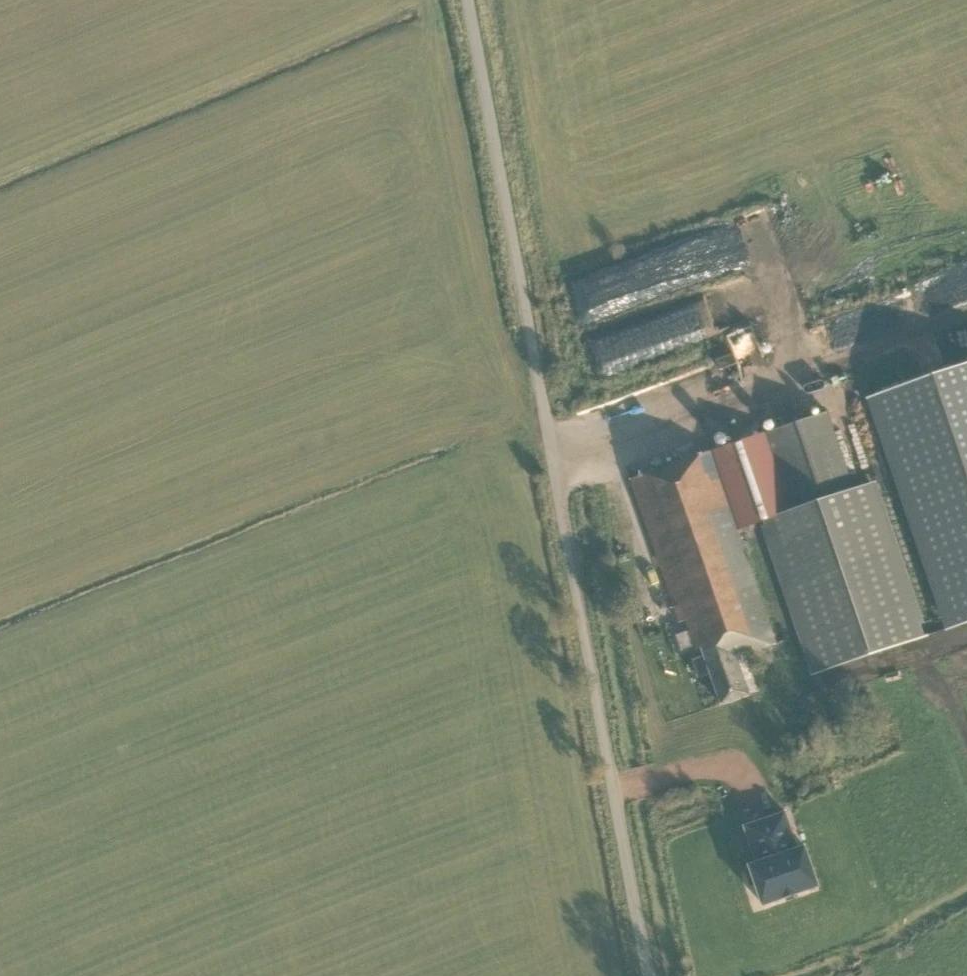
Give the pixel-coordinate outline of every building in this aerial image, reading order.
[(882,307),(812,333),(819,350),(889,324),(882,307)] [(737,364),(733,354),(716,361),(720,370),(737,364)] [(875,396),(954,627),(966,622),(966,365),(875,396)] [(827,411),(630,479),(678,624),(685,621),(696,650),(702,648),(704,656),(692,660),(697,678),(710,674),(721,706),(758,692),(746,654),(778,643),(739,529),(764,521),(768,536),(765,537),(812,675),(929,636),(877,480),(853,488),(827,411)] [(786,812),(745,826),(754,854),(758,852),(761,861),(750,865),(751,868),(745,870),(751,886),(757,884),(764,905),(819,886),(806,846),(798,849),(786,812)]
